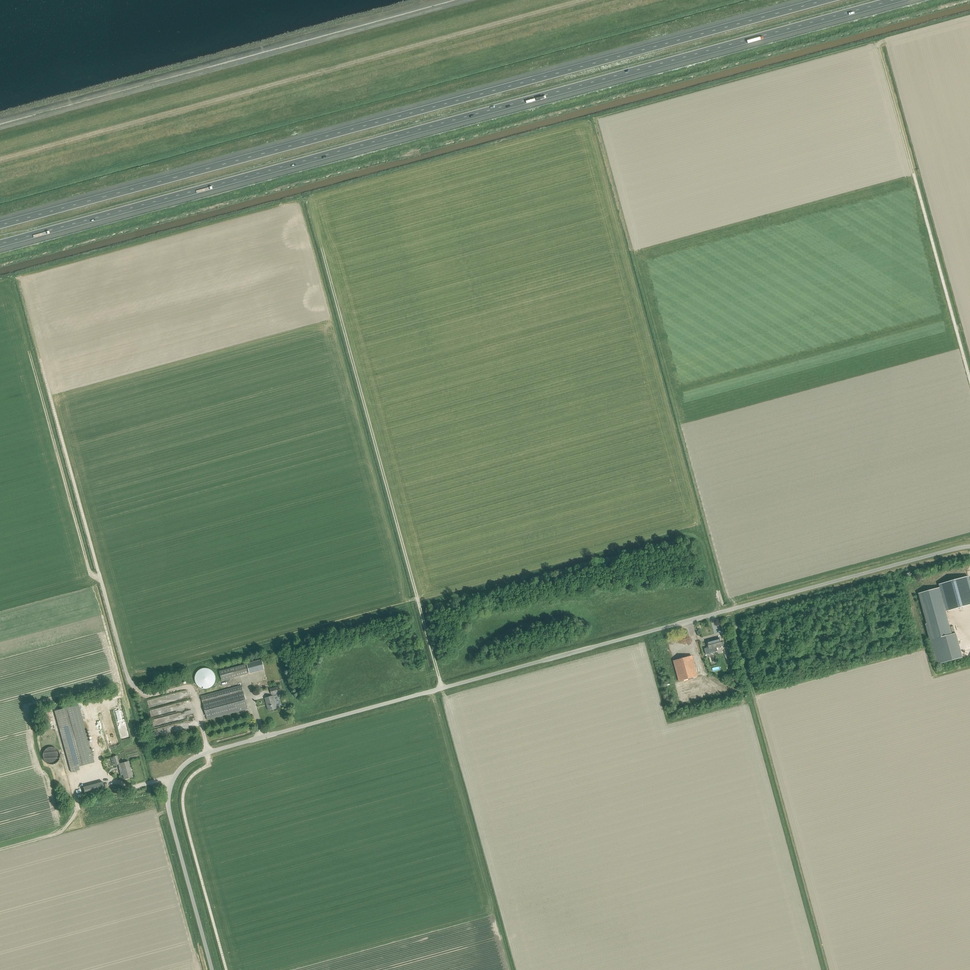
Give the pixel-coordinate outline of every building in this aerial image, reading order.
[(946,612),(969,605),(969,583),(968,576),(939,584),(940,589),(946,612)] [(919,594),(931,640),(952,634),(946,612),(940,589),(919,594)] [(931,640),(938,664),(963,658),(956,633),(952,634),(931,640)] [(708,648),(704,649),(705,654),(717,651),(716,648),(722,647),(719,638),(707,641),(708,648)] [(679,681),(697,676),(692,656),(673,661),(679,681)] [(222,681),(248,674),(245,664),(219,671),(222,681)] [(196,684),(197,686),(198,687),(200,688),(201,689),(203,689),(205,689),(207,689),(208,689),(210,688),(211,687),(213,686),(214,684),(215,683),(215,682),(215,681),(215,679),(215,677),(215,675),(214,674),(213,672),(212,671),(210,670),(209,669),(207,669),(205,669),(203,669),(201,669),(200,670),(198,671),(197,672),(196,674),(195,675),(195,677),(195,679),(195,681),(195,683),(196,684)] [(207,720),(247,709),(241,686),(201,696),(207,720)] [(154,697),(144,699),(146,708),(147,708),(149,718),(149,717),(151,725),(162,723),(160,716),(175,713),(174,710),(167,712),(165,704),(156,706),(155,704),(165,701),(164,695),(154,697)] [(268,711),(277,709),(273,696),(265,698),(268,711)] [(119,702),(107,702),(97,705),(98,708),(98,713),(101,713),(107,711),(112,711),(115,710),(120,708),(120,703),(119,702)] [(78,766),(94,762),(78,705),(54,711),(71,772),(79,770),(78,766)] [(169,732),(187,727),(185,720),(167,725),(169,732)] [(130,734),(108,739),(110,746),(131,741),(130,734)] [(51,747),(50,747),(48,747),(47,748),(45,749),(44,750),(43,751),(43,752),(42,754),(42,755),(42,757),(42,758),(43,760),(43,761),(44,762),(46,763),(47,764),(48,764),(50,765),(51,764),(53,764),(54,764),(56,763),(57,762),(58,761),(59,759),(59,758),(59,756),(59,755),(59,753),(58,752),(58,751),(57,749),(55,749),(54,748),(53,747),(51,747)] [(124,779),(132,777),(128,761),(120,764),(121,768),(119,768),(121,775),(123,775),(124,779)] [(102,782),(83,787),(85,797),(105,792),(102,782)]
